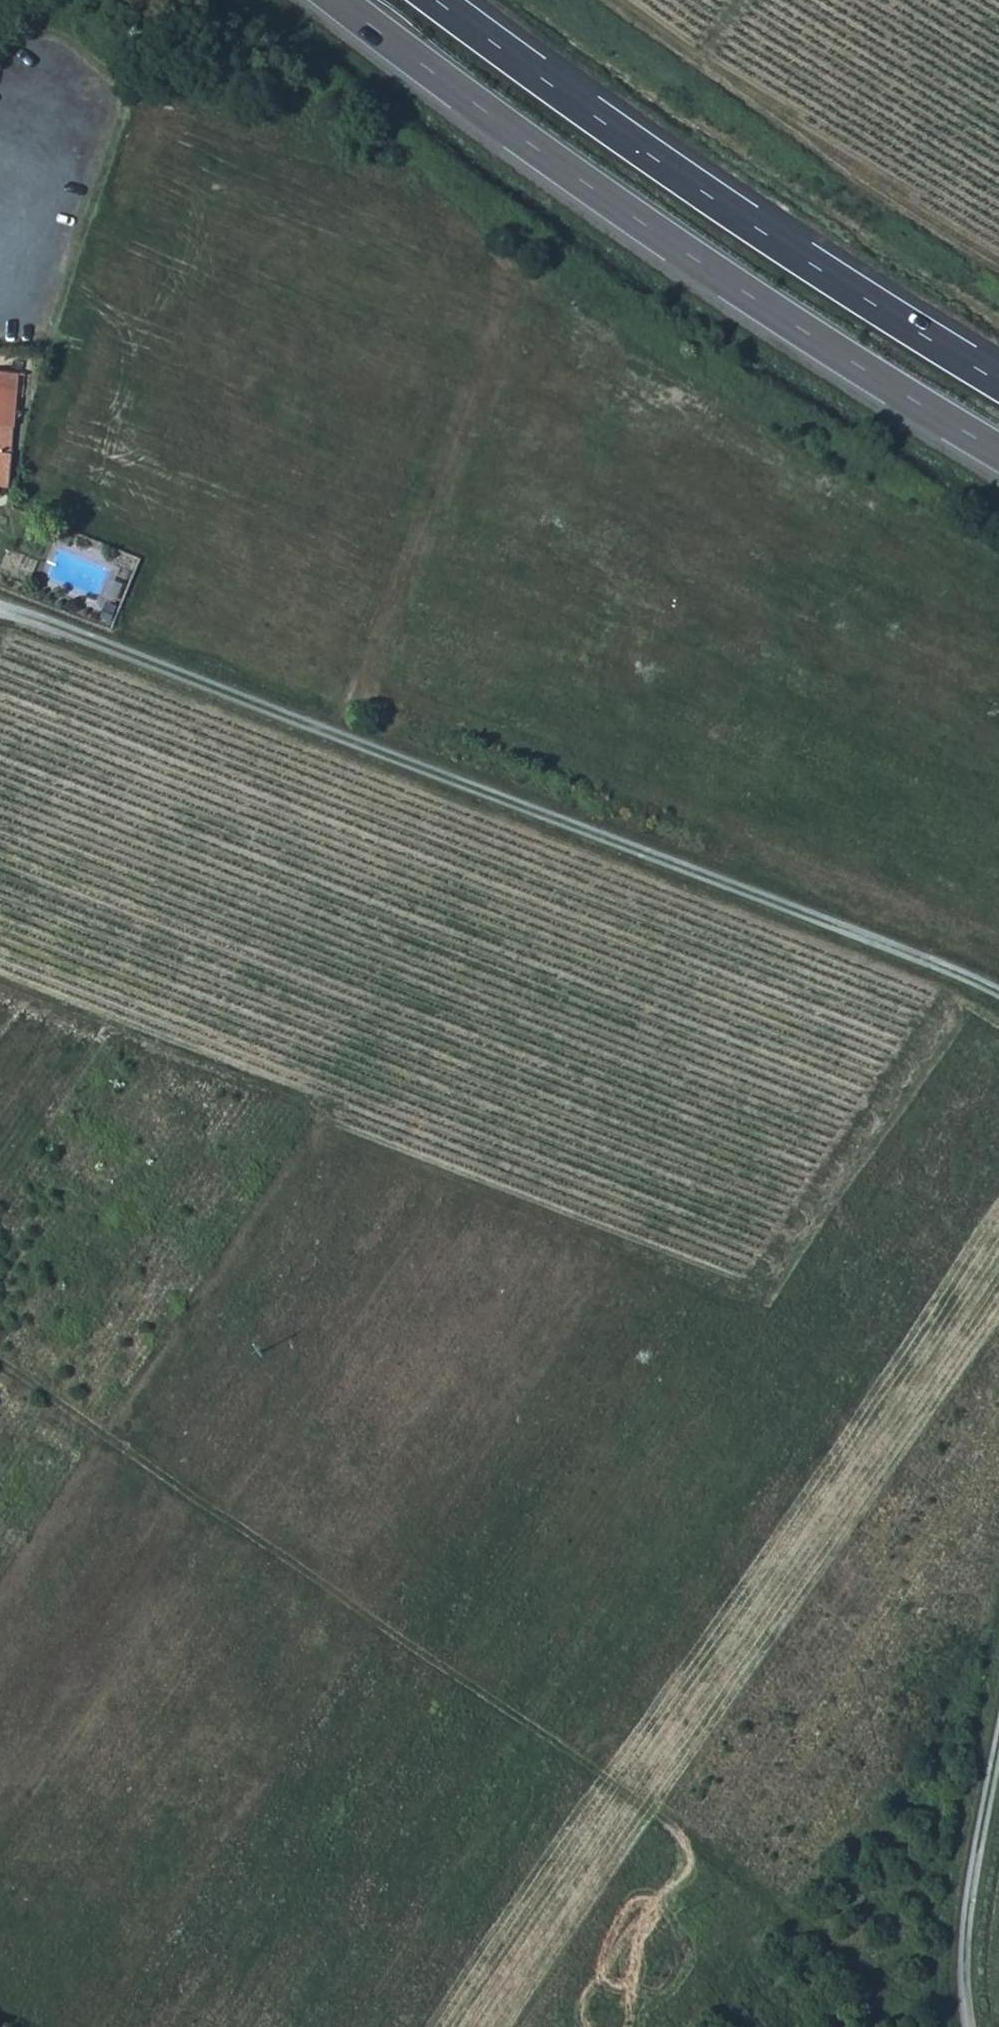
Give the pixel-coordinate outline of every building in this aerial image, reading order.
[(7,487),(12,423),(0,423),(0,487),(7,487)]
